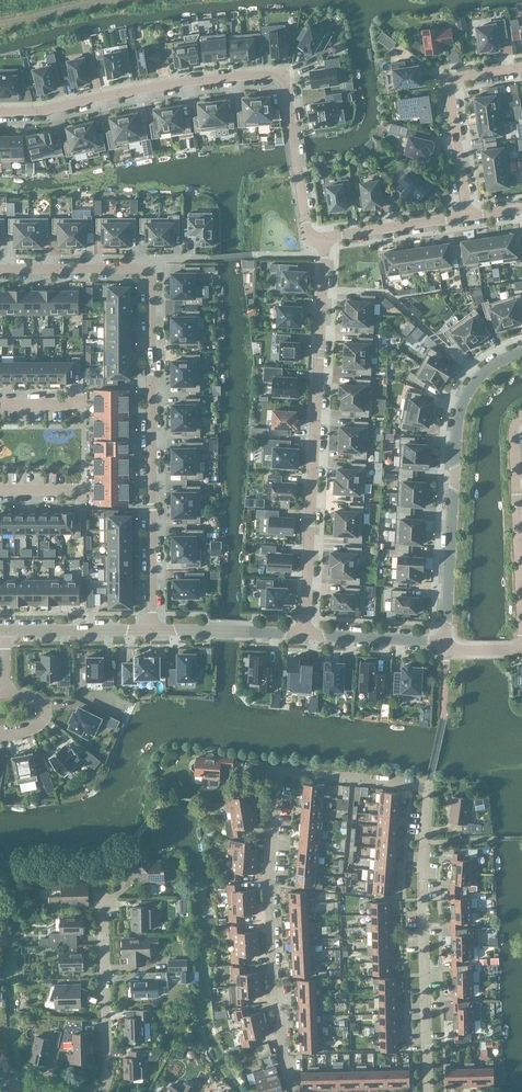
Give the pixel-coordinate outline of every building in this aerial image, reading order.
[(494,20),(494,25),(477,27),(479,40),(476,41),(478,53),(486,52),(486,50),(490,49),(491,51),(497,50),(497,48),(498,48),(497,39),(507,37),(504,19),(494,20)] [(290,43),(289,32),(286,32),(286,31),(270,32),(270,26),(262,27),(263,45),(271,44),(272,57),(275,57),(275,59),(285,58),(285,56),(288,56),(287,44),(290,43)] [(313,54),(325,34),(310,26),(308,30),(306,33),(302,31),(298,38),(302,41),(298,46),(298,47),(308,52),(308,51),(313,54)] [(424,44),(422,45),(423,52),(425,52),(426,54),(442,52),(441,45),(453,43),(451,29),(439,30),(439,28),(422,30),(424,44)] [(513,41),(521,39),(519,30),(511,31),(513,41)] [(260,33),(241,35),(243,60),(256,59),(255,50),(262,50),(260,33)] [(225,34),(213,35),(215,59),(228,58),(225,34)] [(213,35),(201,36),(203,60),(215,59),(213,35)] [(243,60),(241,35),(229,36),(231,60),(243,59),(243,60)] [(197,39),(184,41),(188,65),(189,65),(200,63),(197,39)] [(189,67),(189,65),(188,65),(184,41),(166,43),(168,57),(174,56),(176,67),(179,67),(179,69),(189,67)] [(348,48),(345,41),(332,46),(335,53),(348,48)] [(120,51),(105,54),(109,78),(110,78),(118,76),(119,76),(119,75),(125,74),(124,69),(131,68),(127,45),(119,46),(120,51)] [(137,50),(141,73),(156,70),(155,64),(161,63),(159,48),(152,49),(152,47),(137,50)] [(49,66),(34,70),(40,94),(50,91),(50,90),(55,88),(54,83),(61,81),(54,53),(46,55),(49,66)] [(83,58),(68,61),(73,86),(84,84),(83,83),(89,81),(87,73),(97,71),(93,54),(83,56),(83,58)] [(310,71),(313,88),(338,85),(336,69),(341,69),(339,58),(324,60),(325,69),(310,71)] [(394,71),(395,78),(393,78),(394,85),(410,83),(411,87),(424,85),(423,77),(420,78),(419,75),(421,74),(421,68),(418,68),(418,67),(405,69),(404,61),(391,63),(392,71),(394,71)] [(0,94),(0,96),(10,96),(10,93),(17,93),(16,88),(26,88),(22,69),(15,69),(15,76),(6,76),(6,75),(4,75),(4,76),(0,76),(0,94)] [(482,95),(475,96),(476,108),(477,108),(478,111),(477,111),(477,112),(501,108),(501,109),(503,109),(501,95),(505,94),(504,85),(489,87),(490,96),(483,97),(482,95)] [(342,101),(341,93),(326,95),(326,102),(312,104),(311,104),(311,105),(312,112),(310,112),(309,112),(309,114),(310,113),(311,120),(310,120),(310,121),(312,121),(312,120),(313,120),(314,127),(314,128),(315,128),(333,125),(333,126),(334,125),(334,124),(332,112),(339,111),(337,101),(342,101)] [(258,125),(271,124),(271,127),(281,126),(280,110),(270,110),(269,96),(262,96),(262,98),(256,99),(258,125)] [(429,96),(399,100),(401,114),(411,113),(413,110),(420,112),(420,116),(421,121),(432,120),(429,96)] [(239,127),(258,125),(256,99),(251,99),(251,97),(243,98),(244,112),(238,113),(239,127)] [(217,100),(217,102),(212,103),(215,129),(234,127),(233,113),(226,114),(225,99),(217,100)] [(195,132),(215,129),(212,103),(207,103),(206,101),(199,102),(200,117),(194,117),(195,132)] [(173,108),(168,108),(171,130),(172,136),(191,133),(189,118),(183,119),(180,105),(173,106),(173,108)] [(157,123),(150,124),(152,138),(160,137),(159,132),(171,130),(168,108),(162,109),(162,107),(154,109),(157,123)] [(501,108),(477,112),(478,121),(479,120),(480,124),(503,121),(501,109),(501,108)] [(129,115),(124,116),(129,142),(148,139),(145,125),(139,126),(136,112),(129,113),(129,115)] [(113,131),(106,133),(110,149),(116,148),(116,145),(129,142),(124,116),(118,117),(118,115),(110,117),(113,131)] [(85,122),(85,124),(80,125),(85,147),(86,152),(105,147),(102,133),(96,135),(92,120),(85,122)] [(480,128),(479,128),(481,138),(482,137),(483,144),(497,142),(496,135),(501,135),(506,134),(504,120),(503,121),(480,124),(480,128)] [(398,134),(400,126),(392,124),(390,132),(398,134)] [(86,152),(85,147),(80,125),(75,126),(74,125),(67,126),(70,141),(64,142),(67,156),(86,152)] [(410,137),(406,153),(418,156),(417,159),(429,162),(431,153),(429,153),(429,150),(431,150),(433,143),(427,142),(430,133),(408,128),(406,136),(410,137)] [(51,130),(39,133),(44,157),(63,153),(60,139),(53,141),(51,130)] [(27,137),(32,160),(44,157),(39,133),(38,133),(38,134),(27,137)] [(12,161),(11,136),(0,137),(0,161),(12,161)] [(24,136),(11,136),(12,161),(24,160),(24,136)] [(484,151),(482,151),(484,160),(485,160),(485,164),(510,160),(508,147),(498,148),(497,142),(483,144),(484,151)] [(486,167),(485,168),(486,177),(507,174),(512,173),(510,160),(485,164),(486,167)] [(401,183),(397,188),(403,192),(402,194),(409,199),(410,198),(416,202),(423,194),(425,196),(431,189),(422,182),(426,177),(413,168),(410,172),(409,172),(408,174),(406,172),(399,181),(401,183)] [(507,174),(486,177),(487,177),(488,180),(487,180),(488,192),(496,191),(496,189),(509,187),(507,174)] [(339,212),(339,209),(346,208),(343,194),(350,193),(348,179),(341,180),(341,185),(327,187),(331,210),(332,210),(332,213),(339,212)] [(380,200),(388,199),(388,197),(392,194),(384,182),(378,183),(378,181),(361,184),(363,197),(360,197),(361,205),(364,205),(365,208),(372,207),(373,209),(380,208),(379,206),(381,205),(380,200)] [(214,218),(197,218),(197,213),(190,213),(190,218),(189,218),(189,236),(196,236),(196,246),(214,246),(214,218)] [(173,217),(161,217),(161,245),(166,245),(166,247),(174,247),(174,232),(181,232),(181,214),(173,214),(173,217)] [(85,215),(85,217),(73,217),(73,245),(78,245),(78,247),(86,247),(86,232),(93,232),(93,215),(85,215)] [(49,232),(49,217),(29,218),(29,246),(34,246),(34,247),(42,247),(42,232),(49,232)] [(68,245),(73,245),(73,217),(53,217),(53,232),(60,232),(60,247),(68,247),(68,245)] [(112,245),(117,245),(117,217),(97,217),(97,232),(104,232),(104,247),(112,247),(112,245)] [(137,232),(137,217),(117,217),(117,245),(122,245),(122,247),(130,247),(130,232),(137,232)] [(156,245),(161,245),(161,217),(141,217),(141,232),(148,232),(148,247),(156,247),(156,245)] [(24,246),(29,246),(29,218),(9,218),(9,232),(16,232),(16,248),(24,247),(24,246)] [(503,257),(504,262),(517,260),(516,249),(521,248),(521,247),(520,235),(514,236),(513,234),(504,236),(504,237),(499,238),(502,257),(503,257)] [(496,237),(488,238),(491,259),(502,257),(499,238),(497,238),(496,237)] [(491,259),(488,238),(479,240),(479,241),(474,241),(478,266),(479,266),(479,261),(491,259)] [(462,243),(455,244),(457,258),(459,267),(465,266),(466,268),(478,266),(474,241),(471,242),(471,241),(462,242),(462,243)] [(439,245),(439,246),(433,247),(436,267),(438,267),(439,272),(453,270),(451,259),(457,258),(455,244),(449,245),(449,244),(439,245)] [(426,268),(436,267),(433,247),(432,247),(432,246),(423,248),(426,268)] [(423,248),(412,249),(415,270),(426,268),(423,248)] [(415,270),(412,249),(410,250),(410,251),(407,251),(407,250),(398,251),(402,277),(415,275),(414,270),(415,270)] [(401,277),(402,277),(398,251),(382,254),(383,261),(385,261),(387,274),(400,272),(401,277)] [(307,281),(307,274),(306,274),(306,272),(297,272),(298,265),(280,264),(280,272),(284,272),(283,292),(306,293),(307,284),(305,284),(305,281),(307,281)] [(173,277),(171,277),(171,283),(173,283),(173,286),(195,286),(195,274),(200,274),(200,267),(185,267),(185,274),(173,274),(173,277)] [(195,286),(173,286),(173,298),(186,298),(186,305),(203,305),(203,298),(200,298),(200,286),(195,286)] [(109,300),(104,300),(129,300),(129,296),(130,296),(130,287),(109,287),(109,300)] [(3,291),(3,315),(18,315),(18,290),(9,290),(9,291),(3,291)] [(18,290),(18,315),(33,315),(33,291),(27,291),(27,290),(18,290)] [(33,291),(33,315),(48,315),(48,290),(39,290),(39,291),(33,291)] [(48,290),(48,315),(63,315),(63,291),(57,291),(57,290),(48,290)] [(79,315),(79,291),(63,291),(63,315),(79,315)] [(502,299),(510,326),(515,324),(515,326),(521,324),(521,322),(518,309),(521,308),(521,299),(520,294),(502,299)] [(344,312),(344,313),(374,314),(375,295),(361,295),(361,301),(348,301),(347,312),(344,312)] [(300,326),(301,315),(303,315),(303,309),(301,309),(301,307),(295,307),(295,300),(282,299),(281,306),(279,306),(278,324),(300,326)] [(487,319),(488,319),(487,319),(493,317),(497,332),(505,329),(504,327),(510,326),(502,299),(489,303),(489,301),(482,303),(487,319)] [(129,300),(104,300),(104,313),(130,313),(130,304),(129,304),(129,300)] [(419,317),(424,312),(414,303),(410,308),(419,317)] [(483,321),(484,321),(475,309),(459,321),(476,344),(477,344),(476,343),(480,340),(481,341),(487,337),(478,324),(483,321)] [(173,327),(173,330),(200,330),(195,330),(195,318),(200,318),(200,311),(186,311),(186,317),(173,317),(173,320),(171,320),(171,327),(173,327)] [(104,313),(104,326),(129,326),(129,322),(130,322),(130,313),(104,313)] [(374,314),(344,313),(344,325),(359,326),(359,332),(373,333),(374,314)] [(466,352),(476,344),(459,321),(443,332),(452,344),(453,344),(452,343),(457,340),(466,352)] [(129,326),(104,326),(104,339),(129,339),(130,339),(130,330),(129,330),(129,326)] [(424,333),(418,327),(406,339),(413,345),(424,333)] [(200,348),(200,330),(173,330),(173,342),(186,342),(186,348),(200,348)] [(285,362),(293,363),(293,359),(298,360),(299,354),(300,348),(299,348),(299,342),(290,342),(290,335),(277,335),(276,343),(280,343),(279,360),(285,360),(285,362)] [(345,342),(345,355),(372,356),(373,338),(359,337),(358,343),(345,342)] [(129,339),(104,339),(104,352),(130,352),(130,343),(129,343),(129,339)] [(420,364),(446,379),(452,368),(439,361),(443,355),(430,348),(420,364)] [(130,352),(104,352),(104,364),(129,364),(129,360),(130,360),(130,352)] [(173,361),(173,374),(200,373),(200,354),(186,355),(186,361),(173,361)] [(357,368),(357,374),(371,375),(372,356),(345,355),(344,367),(357,368)] [(73,357),(73,362),(61,362),(61,381),(61,382),(74,382),(74,371),(80,371),(80,357),(73,357)] [(2,382),(14,382),(14,362),(2,362),(2,382)] [(14,362),(14,382),(26,381),(26,362),(14,362)] [(26,381),(37,381),(37,362),(26,362),(26,381)] [(37,362),(37,381),(49,381),(49,362),(37,362)] [(49,381),(61,381),(61,362),(49,362),(49,381)] [(130,368),(129,368),(129,364),(104,364),(104,384),(118,384),(118,378),(130,378),(130,368)] [(445,380),(446,379),(420,364),(415,374),(410,371),(407,377),(423,387),(427,382),(438,388),(439,386),(441,387),(445,380)] [(299,382),(296,382),(296,378),(282,377),(283,368),(264,367),(264,381),(274,382),(273,396),(299,397),(299,393),(301,392),(301,388),(299,386),(299,382)] [(200,373),(173,374),(173,376),(171,376),(171,382),(173,382),(173,386),(186,385),(186,392),(201,392),(200,373)] [(371,387),(371,379),(356,379),(356,385),(341,384),(340,397),(342,397),(365,398),(365,386),(371,387)] [(95,390),(95,403),(112,403),(112,390),(95,390)] [(128,403),(128,390),(112,390),(112,403),(128,403)] [(432,415),(434,405),(432,405),(433,402),(420,400),(421,394),(407,391),(403,409),(432,415)] [(364,409),(365,398),(342,397),(342,409),(355,410),(354,416),(369,417),(369,410),(364,409)] [(173,405),(173,417),(200,417),(195,417),(195,406),(200,406),(200,398),(186,398),(186,405),(173,405)] [(112,415),(112,403),(95,403),(95,415),(112,415)] [(112,403),(112,415),(128,415),(128,403),(112,403)] [(430,424),(432,415),(403,409),(400,428),(414,430),(415,424),(428,426),(428,424),(430,424)] [(296,412),(274,410),(273,427),(278,427),(278,434),(291,435),(291,428),(295,428),(295,427),(297,427),(298,420),(295,420),(296,412)] [(112,415),(95,415),(95,428),(112,428),(112,415)] [(128,428),(128,415),(112,415),(112,428),(128,428)] [(200,417),(173,417),(173,429),(186,429),(186,436),(200,436),(200,417)] [(362,440),(363,428),(368,429),(369,421),(354,421),(354,427),(341,426),(340,439),(362,440)] [(95,428),(95,440),(112,440),(112,428),(95,428)] [(128,440),(128,428),(112,428),(112,440),(128,440)] [(400,436),(400,455),(429,456),(429,455),(429,447),(427,447),(428,444),(415,444),(415,437),(400,436)] [(289,469),(289,467),(296,467),(297,467),(298,448),(297,449),(286,448),(286,441),(291,441),(264,439),(264,447),(274,448),(273,466),(281,467),(280,469),(289,469)] [(362,451),(362,440),(340,439),(340,451),(352,451),(352,458),(367,459),(367,452),(362,451)] [(112,440),(95,440),(90,440),(90,454),(95,454),(112,454),(112,440)] [(112,454),(128,454),(133,454),(133,440),(128,440),(112,440),(112,454)] [(173,449),(173,461),(195,461),(195,456),(200,456),(200,451),(203,449),(203,442),(186,442),(186,449),(173,449)] [(260,462),(261,446),(253,446),(252,462),(260,462)] [(95,454),(95,467),(112,467),(112,454),(95,454)] [(128,467),(128,454),(112,454),(112,467),(128,467)] [(413,475),(413,468),(428,469),(429,456),(400,455),(398,474),(413,475)] [(203,473),(195,473),(195,461),(173,461),(173,473),(186,473),(186,480),(203,480),(203,473)] [(339,468),(338,480),(365,481),(366,463),(352,463),(351,469),(339,468)] [(95,479),(112,479),(112,467),(95,467),(95,479)] [(128,479),(128,467),(112,467),(112,479),(128,479)] [(398,474),(397,493),(427,494),(427,485),(425,485),(426,482),(413,481),(413,475),(398,474)] [(269,475),(268,483),(273,483),(272,499),(295,500),(296,483),(281,483),(282,476),(269,475)] [(112,492),(112,479),(95,479),(95,492),(112,492)] [(112,479),(112,492),(128,492),(128,479),(112,479)] [(365,481),(338,480),(335,480),(335,493),(350,494),(350,500),(364,501),(365,481)] [(379,495),(380,482),(370,482),(370,495),(379,495)] [(173,493),(173,505),(200,505),(200,486),(186,486),(186,493),(173,493)] [(112,504),(112,492),(95,492),(95,504),(112,504)] [(128,504),(128,492),(112,492),(112,504),(128,504)] [(397,493),(396,512),(411,512),(411,506),(424,506),(424,504),(426,504),(427,494),(397,493)] [(201,524),(200,505),(173,505),(173,517),(186,517),(186,524),(201,524)] [(336,510),(336,523),(363,524),(364,505),(350,505),(349,511),(336,510)] [(104,509),(104,529),(129,529),(129,525),(130,525),(130,516),(118,516),(118,509),(104,509)] [(266,517),(270,517),(269,533),(293,534),(294,518),(279,517),(279,510),(266,510),(266,517)] [(381,521),(394,521),(394,510),(381,510),(381,521)] [(74,512),(61,512),(61,513),(61,532),(73,532),(73,538),(80,538),(80,523),(74,523),(74,512)] [(425,532),(426,519),(411,518),(411,512),(396,512),(395,530),(425,532)] [(2,532),(14,532),(14,513),(2,513),(2,532)] [(26,532),(26,513),(14,513),(14,532),(26,532)] [(26,532),(38,532),(38,513),(26,513),(26,532)] [(50,532),(50,513),(38,513),(38,532),(50,532)] [(50,532),(61,532),(61,513),(50,513),(50,532)] [(363,524),(336,523),(335,535),(348,536),(347,542),(362,543),(363,524)] [(104,530),(109,530),(109,542),(130,542),(130,533),(129,533),(129,529),(104,529),(104,530)] [(173,549),(197,549),(201,549),(201,548),(195,548),(195,537),(203,537),(203,530),(186,530),(186,537),(173,537),(173,549)] [(395,530),(394,549),(409,550),(409,543),(422,544),(422,541),(424,541),(425,532),(395,530)] [(129,551),(130,551),(130,542),(109,542),(110,554),(104,554),(104,555),(130,555),(130,554),(129,554),(129,551)] [(276,553),(276,546),(262,545),(262,553),(268,554),(267,569),(291,571),(292,566),(292,559),(292,554),(276,553)] [(362,547),(347,546),(347,553),(331,552),(331,565),(333,565),(356,566),(356,554),(361,554),(362,547)] [(201,549),(197,549),(173,549),(173,554),(173,561),(186,561),(186,568),(201,568),(201,549)] [(399,557),(398,568),(398,569),(399,569),(423,570),(424,557),(409,556),(409,550),(394,549),(389,549),(389,556),(399,557)] [(129,564),(131,564),(130,555),(104,555),(104,568),(129,568),(129,564)] [(355,577),(356,566),(333,565),(333,577),(346,578),(345,584),(360,584),(360,578),(355,577)] [(129,568),(104,568),(104,581),(131,581),(131,572),(129,572),(129,568)] [(422,579),(423,570),(399,569),(398,580),(393,579),(392,587),(407,587),(407,581),(420,582),(420,579),(422,579)] [(198,597),(198,581),(204,581),(204,573),(185,573),(185,580),(174,580),(174,586),(173,586),(173,597),(187,597),(187,599),(196,599),(196,597),(198,597)] [(19,605),(19,580),(3,580),(4,604),(10,604),(10,605),(19,605)] [(28,604),(34,604),(34,580),(19,580),(19,605),(28,605),(28,604)] [(49,605),(49,580),(34,580),(34,604),(40,604),(40,605),(49,605)] [(58,604),(64,604),(64,580),(49,580),(49,605),(58,605),(58,604)] [(80,604),(79,580),(64,580),(64,604),(80,604)] [(267,606),(270,606),(269,609),(278,610),(279,606),(281,606),(288,607),(288,602),(290,602),(290,594),(286,594),(286,589),(272,588),(273,581),(257,580),(257,588),(268,589),(267,606)] [(130,590),(131,590),(131,581),(104,581),(110,581),(110,594),(130,594),(130,590)] [(334,593),(334,596),(331,596),(330,607),(339,608),(339,613),(347,613),(347,608),(359,609),(360,588),(345,587),(345,593),(334,593)] [(392,590),(390,611),(402,611),(402,616),(410,616),(410,612),(419,612),(420,601),(417,601),(417,597),(406,597),(407,590),(392,590)] [(131,598),(130,598),(130,594),(110,594),(110,607),(131,607),(131,598)] [(212,659),(212,648),(200,648),(200,653),(199,653),(199,659),(212,659)] [(169,684),(180,684),(180,680),(195,679),(195,676),(200,676),(200,664),(195,664),(195,654),(192,654),(192,652),(182,652),(182,654),(179,654),(179,669),(169,669),(169,684)] [(47,655),(42,655),(42,662),(37,662),(37,675),(42,675),(42,680),(59,680),(59,686),(71,686),(70,669),(59,669),(59,655),(54,655),(47,655)] [(249,682),(260,682),(260,690),(274,691),(275,666),(268,666),(268,657),(250,656),(249,682)] [(87,657),(87,681),(103,681),(103,686),(114,686),(114,671),(104,671),(104,657),(87,657)] [(135,657),(135,663),(123,663),(123,683),(136,683),(136,679),(159,678),(159,657),(151,657),(151,658),(144,658),(144,657),(135,657)] [(288,670),(287,681),(298,681),(297,690),(312,691),(313,665),(302,664),(302,667),(299,667),(300,660),(288,659),(288,670)] [(326,689),(326,692),(333,692),(334,690),(342,690),(343,689),(352,690),(353,669),(344,669),(344,664),(335,663),(335,661),(328,661),(328,663),(326,663),(325,689),(326,689)] [(360,689),(370,690),(369,697),(383,698),(384,674),(377,673),(378,663),(361,662),(360,689)] [(423,696),(424,684),(420,684),(421,670),(420,670),(420,669),(411,668),(411,666),(406,666),(405,668),(405,669),(404,669),(404,672),(394,671),(393,694),(403,695),(403,691),(412,691),(412,695),(423,696)] [(389,720),(389,704),(382,704),(381,719),(389,720)] [(430,719),(431,706),(426,705),(426,708),(421,708),(420,722),(429,722),(429,719),(430,719)] [(70,721),(72,722),(70,727),(81,732),(80,734),(89,739),(92,731),(94,732),(101,718),(79,708),(77,713),(75,712),(70,721)] [(106,714),(102,722),(116,728),(120,720),(106,714)] [(81,758),(70,745),(64,749),(62,747),(49,758),(51,760),(49,761),(61,775),(81,758)] [(192,765),(191,766),(191,767),(192,767),(192,768),(193,769),(193,770),(194,770),(195,771),(196,771),(196,775),(209,776),(209,778),(209,783),(209,784),(209,785),(210,786),(211,787),(212,788),(213,788),(214,788),(215,788),(216,788),(217,787),(218,787),(219,786),(219,785),(220,784),(220,778),(221,765),(233,766),(234,758),(216,757),(215,756),(215,755),(215,754),(214,753),(213,752),(212,752),(211,752),(210,752),(209,753),(208,754),(207,754),(207,755),(207,756),(207,758),(197,757),(197,761),(196,761),(195,761),(194,762),(193,762),(192,763),(192,764),(192,765)] [(38,780),(33,753),(12,757),(17,784),(38,780)] [(84,760),(94,768),(99,761),(89,753),(84,760)] [(47,770),(40,773),(43,780),(49,777),(47,770)] [(325,785),(305,783),(304,795),(324,797),(325,785)] [(400,804),(401,793),(381,791),(380,803),(400,804)] [(323,808),(324,797),(304,795),(303,806),(323,808)] [(467,823),(469,811),(476,808),(477,810),(485,809),(483,796),(474,798),(475,800),(470,801),(471,799),(453,797),(450,821),(462,823),(462,832),(491,831),(490,825),(482,824),(481,824),(467,823)] [(231,811),(233,818),(255,814),(253,803),(239,805),(238,798),(225,800),(227,812),(231,811)] [(399,815),(400,804),(380,803),(379,814),(399,815)] [(322,819),(323,808),(303,806),(302,817),(322,819)] [(255,814),(233,818),(227,819),(225,822),(227,834),(231,837),(244,835),(243,828),(258,826),(256,814),(255,814)] [(379,814),(378,825),(398,827),(399,815),(379,814)] [(302,817),(301,828),(321,830),(322,819),(302,817)] [(378,825),(377,836),(397,838),(398,827),(378,825)] [(301,828),(300,840),(320,841),(321,830),(301,828)] [(377,836),(376,847),(396,849),(397,838),(377,836)] [(319,852),(320,841),(300,840),(299,851),(319,852)] [(234,853),(234,860),(256,861),(257,850),(243,849),(244,842),(231,841),(230,853),(234,853)] [(395,860),(396,849),(376,847),(376,858),(395,860)] [(319,852),(299,851),(298,862),(318,863),(319,852)] [(142,852),(130,865),(136,871),(139,868),(142,871),(143,884),(148,884),(148,894),(158,893),(157,881),(165,881),(165,869),(161,869),(161,866),(160,863),(158,862),(156,861),(152,861),(142,852)] [(473,873),(474,860),(470,860),(470,854),(454,852),(452,871),(473,873)] [(376,858),(375,870),(394,871),(395,860),(376,858)] [(256,861),(234,860),(233,867),(229,867),(228,878),(241,879),(242,872),(257,873),(258,861),(256,861)] [(298,862),(297,873),(317,875),(318,863),(298,862)] [(367,880),(368,880),(374,881),(393,882),(394,871),(375,870),(368,869),(367,880)] [(452,871),(451,890),(467,891),(471,891),(472,885),(473,873),(452,871)] [(320,875),(317,875),(297,873),(296,885),(315,886),(315,888),(322,888),(323,884),(320,884),(320,875)] [(63,895),(49,896),(49,911),(63,910),(63,905),(89,904),(88,889),(87,889),(87,883),(67,883),(67,877),(49,877),(49,890),(63,890),(63,895)] [(375,895),(375,893),(393,894),(393,882),(374,881),(368,880),(366,895),(375,895)] [(233,902),(256,901),(255,889),(241,890),(241,883),(228,884),(228,896),(233,896),(233,902)] [(477,906),(477,898),(471,898),(471,897),(467,897),(467,891),(451,890),(451,910),(472,910),(472,907),(477,906)] [(289,896),(290,904),(313,903),(313,898),(307,899),(307,891),(289,892),(286,892),(287,896),(289,896)] [(133,907),(133,930),(152,929),(151,907),(156,907),(156,900),(142,900),(142,907),(133,907)] [(233,902),(234,909),(229,909),(230,921),(243,921),(243,914),(258,913),(257,901),(256,901),(233,902)] [(390,901),(372,902),(367,902),(367,907),(372,907),(372,914),(393,914),(393,910),(390,910),(390,901)] [(313,908),(313,903),(290,904),(290,913),(288,913),(288,916),(308,915),(308,908),(313,908)] [(451,910),(452,929),(468,928),(468,922),(472,922),(472,910),(451,910)] [(393,917),(393,914),(372,914),(372,921),(367,921),(367,926),(390,926),(390,917),(393,917)] [(49,938),(43,939),(43,946),(63,946),(63,945),(70,945),(69,933),(83,933),(83,932),(85,932),(85,926),(83,926),(83,924),(83,916),(75,916),(75,915),(69,916),(61,916),(62,933),(49,933),(49,938)] [(291,920),(291,928),(318,927),(318,922),(309,922),(308,915),(288,916),(288,920),(291,920)] [(235,937),(235,944),(258,943),(258,942),(257,931),(243,932),(243,925),(230,925),(231,937),(235,937)] [(289,936),(289,940),(309,939),(309,932),(322,931),(322,926),(318,927),(291,928),(291,936),(289,936)] [(373,931),(373,938),(393,937),(393,934),(391,934),(390,926),(367,926),(367,931),(373,931)] [(473,946),(474,946),(479,946),(479,928),(468,928),(452,929),(452,947),(473,946)] [(145,955),(150,955),(150,945),(159,944),(158,936),(141,936),(141,937),(123,938),(124,956),(129,956),(130,964),(145,964),(145,955)] [(368,945),(368,950),(391,949),(391,941),(393,941),(393,937),(373,938),(373,945),(368,945)] [(309,939),(289,940),(289,944),(292,943),(292,952),(315,950),(324,950),(324,946),(317,946),(317,939),(309,939)] [(258,943),(235,944),(236,951),(232,951),(232,963),(245,962),(245,955),(260,954),(259,942),(258,942),(258,943)] [(63,952),(60,952),(60,970),(84,969),(84,952),(78,952),(77,945),(70,945),(63,945),(63,946),(63,952)] [(474,959),(474,946),(473,946),(452,947),(453,965),(469,965),(469,959),(474,959)] [(394,961),(394,957),(391,957),(391,949),(368,950),(368,955),(373,955),(373,962),(394,961)] [(290,960),(290,964),(317,962),(316,955),(315,950),(292,952),(293,960),(290,960)] [(169,960),(170,970),(187,970),(187,960),(169,960)] [(394,965),(394,961),(373,962),(374,969),(368,969),(368,974),(392,973),(391,965),(394,965)] [(311,975),(317,974),(316,970),(317,970),(317,962),(290,964),(290,967),(293,967),(294,976),(311,975)] [(453,983),(474,983),(473,971),(469,971),(469,965),(453,965),(453,983)] [(237,978),(238,985),(260,984),(260,983),(259,972),(246,973),(246,966),(232,967),(233,979),(237,978)] [(158,996),(158,986),(168,986),(167,982),(167,971),(147,972),(147,979),(132,980),(133,997),(142,996),(142,998),(148,998),(148,996),(158,996)] [(400,990),(400,986),(397,986),(397,978),(379,978),(374,978),(374,983),(379,983),(380,990),(400,990)] [(296,989),(296,992),(316,991),(316,984),(321,984),(321,980),(297,981),(298,989),(296,989)] [(55,988),(54,988),(50,999),(55,1001),(55,1008),(82,1007),(82,999),(84,999),(87,990),(81,988),(81,983),(55,984),(55,988)] [(235,1004),(247,1003),(247,996),(262,996),(262,983),(260,983),(260,984),(238,985),(238,992),(234,992),(235,1004)] [(453,983),(454,1002),(470,1001),(470,995),(474,995),(474,983),(453,983)] [(400,993),(400,990),(380,990),(380,997),(374,997),(375,1002),(398,1001),(398,993),(400,993)] [(316,998),(316,991),(296,992),(296,996),(298,996),(299,1004),(322,1003),(322,998),(316,998)] [(375,1002),(375,1003),(369,1003),(369,1007),(380,1007),(380,1014),(401,1013),(401,1010),(398,1010),(398,1001),(375,1002)] [(481,1001),(474,1001),(470,1001),(454,1002),(454,1020),(474,1019),(481,1019),(481,1001)] [(297,1012),(297,1016),(317,1015),(317,1008),(322,1008),(322,1003),(299,1004),(299,1012),(297,1012)] [(242,1021),(243,1028),(265,1023),(265,1022),(263,1011),(249,1014),(248,1008),(235,1010),(238,1022),(242,1021)] [(153,1009),(135,1010),(135,1018),(126,1018),(127,1041),(145,1041),(144,1018),(154,1018),(153,1009)] [(375,1021),(375,1026),(399,1025),(398,1017),(401,1017),(401,1013),(380,1014),(380,1021),(375,1021)] [(323,1022),(317,1022),(317,1015),(297,1016),(297,1019),(299,1019),(300,1028),(323,1027),(323,1028),(327,1028),(327,1022),(323,1022)] [(82,1020),(67,1018),(59,1051),(65,1051),(65,1042),(74,1042),(75,1053),(68,1053),(68,1063),(75,1063),(93,1063),(93,1052),(94,1051),(94,1046),(93,1046),(92,1032),(82,1033),(82,1020)] [(475,1032),(474,1019),(454,1020),(455,1038),(471,1038),(471,1032),(475,1032)] [(256,1044),(254,1037),(269,1034),(267,1022),(265,1022),(265,1023),(243,1028),(245,1034),(240,1035),(243,1047),(256,1044)] [(381,1031),(381,1038),(401,1037),(401,1033),(399,1033),(399,1025),(375,1026),(375,1031),(381,1031)] [(323,1032),(323,1028),(323,1027),(300,1028),(300,1036),(297,1036),(298,1040),(318,1039),(318,1032),(323,1032)] [(62,1031),(55,1029),(53,1040),(36,1036),(31,1060),(48,1064),(52,1045),(59,1047),(62,1031)] [(401,1041),(401,1037),(381,1038),(381,1045),(376,1045),(376,1050),(381,1050),(399,1049),(399,1041),(401,1041)] [(298,1043),(300,1043),(301,1052),(318,1051),(323,1051),(323,1046),(318,1046),(318,1039),(298,1040),(298,1043)] [(256,1046),(257,1052),(271,1048),(269,1042),(256,1046)] [(273,1055),(271,1048),(257,1052),(259,1059),(273,1055)] [(132,1057),(124,1057),(124,1066),(126,1066),(126,1078),(144,1078),(144,1072),(148,1072),(148,1060),(157,1060),(162,1050),(148,1050),(132,1051),(132,1057)] [(362,1058),(362,1065),(362,1088),(370,1088),(371,1091),(374,1091),(374,1070),(367,1070),(367,1065),(366,1057),(362,1058)] [(465,1068),(458,1068),(458,1089),(462,1088),(462,1086),(470,1086),(469,1062),(465,1063),(465,1068)] [(478,1088),(482,1088),(482,1068),(475,1068),(474,1062),(469,1062),(470,1086),(478,1086),(478,1088)] [(482,1068),(482,1088),(485,1088),(485,1085),(494,1085),(494,1067),(493,1067),(493,1062),(488,1062),(488,1067),(482,1068)] [(451,1068),(451,1063),(446,1063),(446,1068),(446,1086),(455,1086),(455,1089),(458,1089),(458,1068),(451,1068)] [(381,1070),(374,1070),(374,1091),(378,1090),(378,1088),(386,1088),(385,1064),(380,1065),(381,1070)] [(394,1090),(398,1090),(397,1069),(390,1070),(390,1064),(385,1064),(386,1088),(394,1088),(394,1090)] [(401,1087),(410,1087),(410,1069),(409,1069),(409,1064),(404,1064),(404,1069),(397,1069),(398,1090),(401,1090),(401,1087)] [(343,1065),(338,1066),(339,1089),(347,1089),(347,1091),(351,1091),(350,1071),(343,1071),(343,1065)] [(354,1089),(362,1088),(362,1065),(357,1065),(357,1070),(350,1071),(351,1091),(354,1091),(354,1089)] [(307,1090),(315,1089),(314,1066),(310,1066),(310,1072),(302,1072),(303,1090),(303,1091),(307,1091),(307,1090)] [(319,1066),(314,1066),(315,1089),(323,1089),(323,1091),(327,1091),(326,1071),(319,1071),(319,1066)] [(330,1089),(339,1089),(338,1066),(333,1066),(333,1071),(326,1071),(327,1091),(331,1091),(330,1089)] [(253,1072),(259,1091),(272,1091),(267,1075),(266,1076),(264,1070),(264,1069),(253,1072)] [(270,1074),(267,1075),(272,1091),(281,1091),(283,1091),(283,1090),(286,1089),(283,1078),(279,1079),(277,1072),(270,1074)] [(196,1088),(185,1082),(181,1090),(171,1085),(167,1091),(193,1091),(196,1088)]
